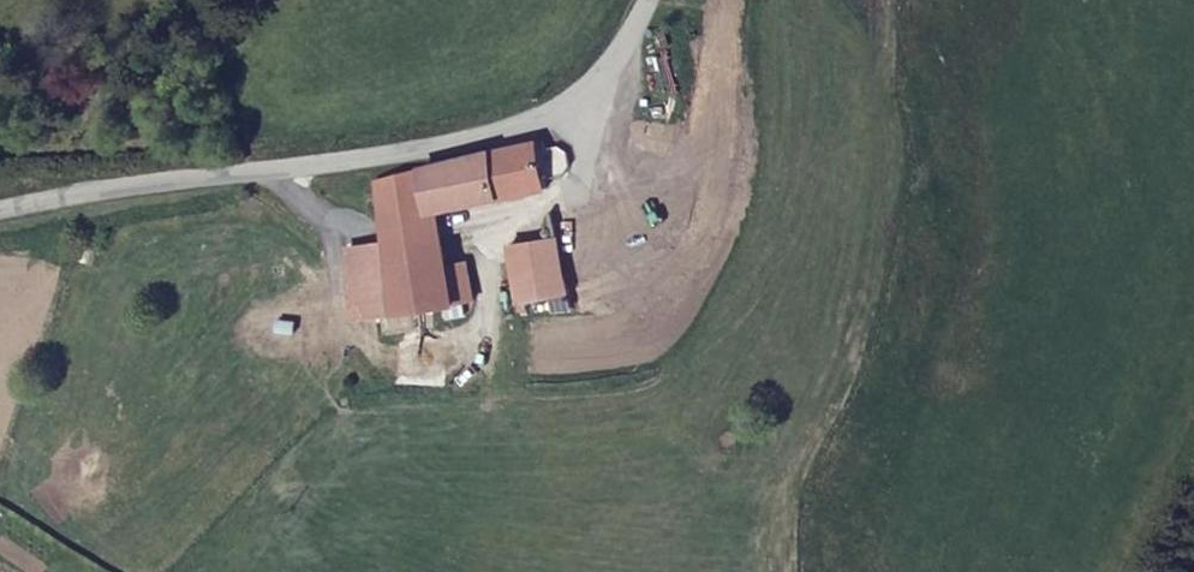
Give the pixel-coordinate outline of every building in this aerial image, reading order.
[(534,146),(531,134),(487,144),(490,155),(534,146)] [(490,155),(487,144),(416,161),(423,208),(428,206),(494,192),(490,155)] [(549,145),(534,148),(538,168),(552,165),(549,145)] [(534,148),(534,146),(490,155),(494,192),(541,182),(538,168),(534,148)] [(423,208),(416,161),(365,173),(374,234),(385,303),(445,292),(444,283),(458,280),(454,256),(435,257),(428,206),(423,208)] [(582,205),(573,206),(547,211),(551,234),(563,294),(596,278),(582,205)] [(385,303),(374,234),(337,239),(348,309),(385,303)] [(563,294),(551,234),(499,245),(510,304),(543,298),(563,294)] [(458,286),(458,280),(444,283),(445,292),(448,312),(461,310),(458,286)] [(565,312),(563,294),(543,298),(546,316),(565,312)]
